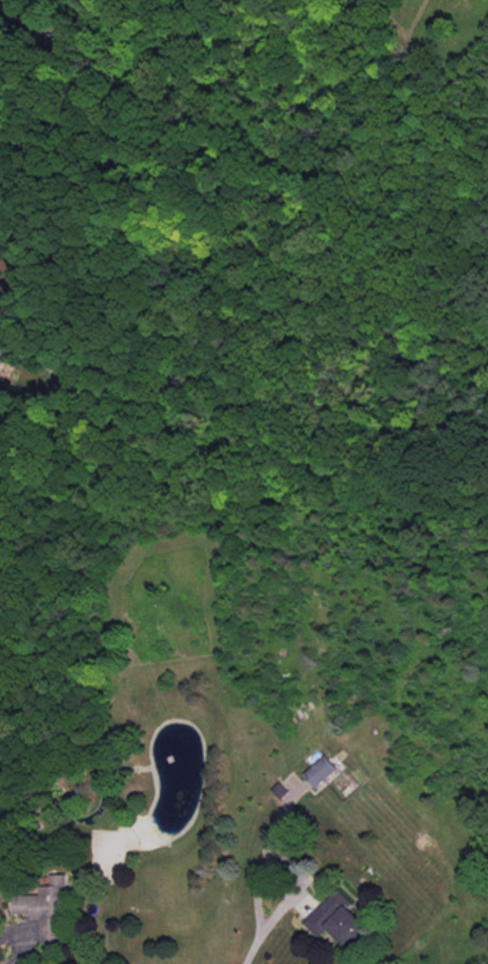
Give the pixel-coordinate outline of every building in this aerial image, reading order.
[(22,295),(0,292),(0,258),(3,258),(4,252),(24,255),(21,276),(25,277),(22,295)] [(17,354),(1,337),(0,338),(0,369),(17,354)] [(305,773),(316,789),(340,773),(330,757),(305,773)] [(16,916),(32,915),(32,920),(43,920),(43,945),(67,945),(66,876),(51,876),(51,886),(40,886),(40,895),(15,896),(16,916)] [(330,929),(351,950),(373,927),(338,892),(307,924),(321,938),(330,929)]
